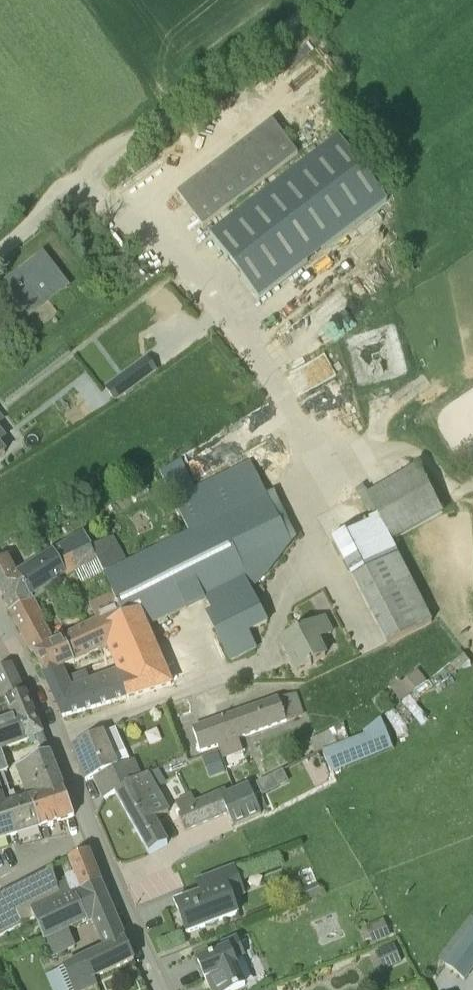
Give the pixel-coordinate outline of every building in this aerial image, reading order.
[(203,227),(298,154),(273,121),(177,194),(203,227)] [(260,299),(387,202),(339,139),(211,236),(260,299)] [(27,319),(68,287),(43,255),(2,287),(27,319)] [(116,402),(158,371),(148,357),(105,388),(116,402)] [(176,497),(194,489),(182,459),(164,471),(176,497)] [(219,519),(267,495),(250,462),(173,499),(191,532),(219,519)] [(378,517),(391,543),(442,515),(416,467),(371,493),(366,496),(378,517)] [(334,539),(352,574),(396,552),(391,543),(378,517),(334,539)] [(146,629),(246,579),(244,576),(246,575),(219,519),(191,532),(121,568),(105,576),(113,594),(125,618),(139,611),(146,627),(146,629)] [(60,565),(71,560),(91,551),(91,550),(84,537),(54,554),(60,565)] [(97,560),(105,576),(121,568),(107,541),(91,550),(91,551),(97,560)] [(20,574),(19,574),(31,596),(64,575),(60,565),(54,554),(20,574)] [(19,574),(9,556),(0,561),(0,590),(12,612),(30,603),(28,598),(31,596),(19,574)] [(60,565),(64,575),(65,576),(76,571),(71,560),(60,565)] [(40,616),(20,627),(23,633),(44,675),(61,668),(70,665),(82,659),(110,645),(102,629),(119,621),(125,618),(113,594),(91,605),(98,620),(54,642),(40,616)] [(36,600),(34,601),(30,603),(12,612),(20,627),(40,616),(43,615),(36,600)] [(255,649),(246,632),(267,622),(257,602),(214,624),(213,625),(230,659),(231,661),(231,660),(255,649)] [(61,668),(44,675),(51,688),(59,704),(63,717),(63,718),(170,685),(171,685),(171,684),(146,629),(146,627),(139,611),(125,618),(119,621),(102,629),(110,645),(111,648),(118,663),(121,672),(91,683),(87,672),(67,680),(61,668)] [(297,671),(325,657),(317,641),(331,633),(324,619),(281,641),(297,671)] [(26,741),(43,734),(26,693),(25,694),(20,683),(21,683),(12,664),(0,670),(0,689),(15,719),(17,718),(26,741)] [(416,672),(415,670),(391,689),(401,703),(411,695),(426,682),(417,671),(416,672)] [(304,715),(296,694),(279,701),(286,722),(304,715)] [(416,695),(388,715),(405,738),(433,718),(416,695)] [(239,739),(286,722),(279,701),(278,700),(207,725),(193,730),(200,752),(219,746),(223,759),(244,752),(239,739)] [(26,741),(17,718),(15,719),(0,724),(0,750),(26,741)] [(316,754),(323,752),(350,742),(344,726),(312,743),(316,754)] [(331,772),(377,755),(372,741),(384,735),(380,726),(368,732),(369,734),(350,742),(323,752),(331,772)] [(95,778),(105,799),(116,794),(126,787),(125,785),(143,776),(133,759),(130,761),(117,766),(112,755),(125,750),(117,729),(103,734),(103,733),(73,746),(86,781),(95,778)] [(200,759),(207,779),(224,772),(217,753),(200,759)] [(33,769),(22,773),(24,780),(32,799),(36,798),(64,789),(51,757),(31,764),(33,769)] [(170,812),(158,788),(149,773),(143,776),(125,785),(126,787),(116,794),(150,855),(168,844),(155,820),(170,812)] [(271,779),(257,785),(258,787),(263,799),(277,792),(271,779)] [(225,791),(219,794),(228,815),(233,827),(261,815),(259,811),(267,807),(263,799),(258,787),(257,785),(249,788),(248,785),(227,795),(225,791)] [(32,800),(41,828),(75,817),(64,789),(36,798),(32,799),(32,800)] [(185,833),(228,815),(219,794),(196,804),(192,796),(176,804),(181,815),(178,817),(185,833)] [(6,807),(3,797),(0,798),(0,840),(15,836),(6,807)] [(6,807),(15,836),(41,828),(32,800),(30,800),(6,807)] [(62,901),(61,899),(28,913),(32,921),(36,919),(46,942),(69,932),(89,923),(87,919),(77,895),(101,884),(89,853),(69,860),(75,875),(65,879),(72,897),(62,901)] [(32,921),(28,913),(61,899),(52,869),(0,895),(0,937),(32,921)] [(202,896),(176,906),(179,912),(179,921),(184,927),(187,934),(238,914),(227,886),(240,881),(235,869),(197,883),(202,896)] [(87,919),(89,923),(94,921),(107,949),(73,964),(66,968),(74,985),(76,989),(90,989),(97,987),(93,978),(134,959),(125,939),(101,884),(77,895),(87,919)] [(305,890),(309,900),(323,895),(319,884),(305,890)] [(390,936),(383,919),(369,925),(376,942),(390,936)] [(464,941),(472,947),(472,929),(464,941)] [(75,947),(69,932),(46,942),(51,957),(75,947)] [(234,960),(244,955),(237,939),(222,946),(225,951),(198,963),(206,981),(212,978),(217,989),(237,989),(246,986),(234,960)] [(382,949),(390,967),(402,962),(394,944),(382,949)]
